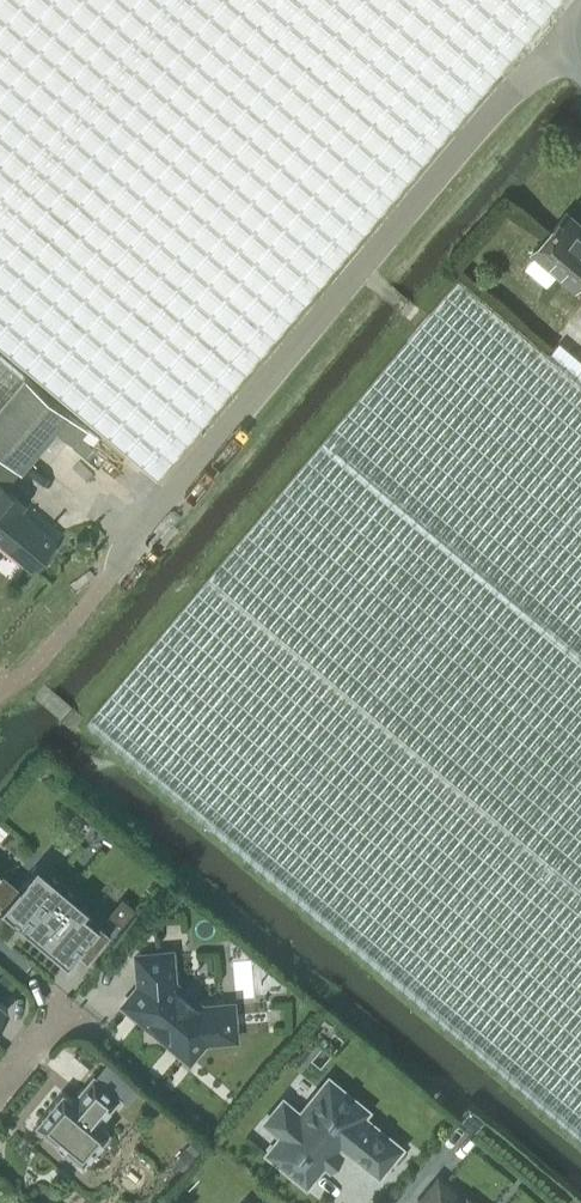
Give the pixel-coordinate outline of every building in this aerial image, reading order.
[(155,473),(553,0),(0,0),(0,342),(155,473)] [(580,283),(580,231),(563,216),(535,250),(578,286),(580,283)] [(459,277),(88,721),(274,878),(580,1136),(580,379),(459,277)] [(12,460),(13,461),(47,420),(65,436),(78,420),(16,368),(0,355),(0,474),(12,460)] [(0,482),(0,541),(31,568),(33,565),(36,567),(42,564),(49,557),(52,552),(55,547),(56,544),(53,542),(56,539),(11,502),(16,496),(0,482)] [(18,886),(0,871),(0,907),(18,886)] [(122,895),(107,912),(121,923),(135,907),(122,895)] [(133,941),(145,940),(144,928),(132,929),(133,941)] [(172,981),(169,952),(138,955),(141,984),(125,1002),(129,1005),(129,1010),(141,1020),(146,1019),(149,1022),(151,1020),(167,1033),(165,1035),(168,1038),(169,1043),(180,1053),(185,1052),(189,1055),(204,1037),(226,1036),(223,1004),(201,1006),(172,981)] [(93,1073),(72,1098),(62,1090),(35,1122),(82,1161),(109,1129),(99,1121),(120,1096),(93,1073)] [(267,1151),(305,1182),(322,1162),(323,1163),(326,1160),(324,1159),(333,1148),(334,1149),(337,1147),(336,1146),(340,1141),(378,1172),(400,1146),(361,1114),(366,1108),(328,1077),(299,1112),(296,1110),(286,1102),(269,1123),(279,1131),(281,1133),(267,1151)] [(438,1180),(418,1202),(466,1202),(438,1180)]
